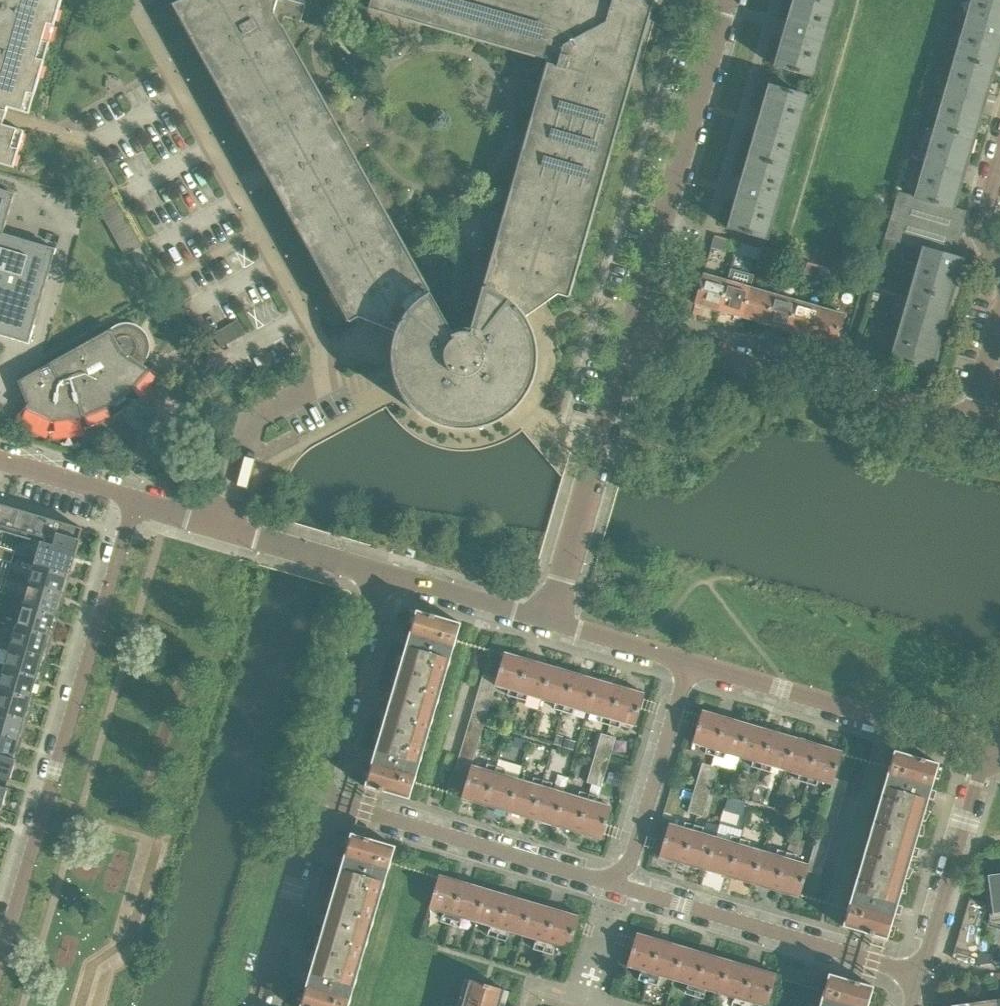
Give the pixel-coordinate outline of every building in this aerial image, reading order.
[(13,168),(24,131),(3,125),(8,108),(29,114),(49,41),(48,42),(42,40),(47,24),(53,26),(54,27),(61,0),(0,0),(0,164),(13,168)] [(422,279),(282,27),(281,28),(284,16),(292,19),(295,10),(296,10),(297,4),(285,0),(183,0),(173,5),(269,179),(349,323),(359,317),(369,321),(391,330),(397,332),(396,336),(394,340),(393,345),(393,350),(392,354),(392,356),(392,361),(393,368),(394,373),(395,378),(396,383),(398,387),(400,392),(402,395),(405,399),(408,403),(412,407),(415,411),(419,414),(423,417),(428,420),(432,422),(437,424),(442,426),(447,428),(452,429),(457,429),(460,430),(465,430),(470,430),(475,429),(480,428),(485,427),(493,424),(497,422),(503,418),(507,416),(511,413),(514,410),(517,406),(521,401),(524,397),(527,393),(529,389),(531,384),(533,379),(534,376),(535,371),(536,366),(536,361),(536,356),(536,351),(535,348),(535,343),(533,338),(531,333),(529,328),(527,323),(525,319),(524,318),(529,314),(529,315),(547,301),(549,301),(549,300),(557,294),(568,297),(633,70),(653,2),(646,0),(371,0),(369,9),(544,59),(547,64),(476,313),(482,315),(478,330),(471,328),(471,331),(470,335),(464,334),(459,335),(453,337),(451,334),(452,333),(451,331),(445,334),(435,316),(439,314),(441,318),(443,317),(422,279)] [(833,6),(812,0),(795,0),(792,9),(789,20),(789,22),(786,31),(784,39),(783,42),(780,52),(776,67),(812,77),(822,43),(823,41),(833,6)] [(993,68),(998,52),(993,50),(997,41),(999,42),(999,0),(973,0),(967,21),(957,58),(993,68)] [(947,93),(936,129),(972,139),(977,122),(972,120),(977,111),(980,113),(983,103),(986,93),(982,92),(983,82),(988,84),(993,68),(957,58),(947,93)] [(749,157),(786,168),(796,132),(802,114),(807,96),(770,86),(766,100),(763,111),(762,114),(760,122),(757,131),(757,133),(753,144),(749,157)] [(968,154),(972,139),(936,129),(926,164),(916,198),(952,208),(957,192),(952,191),(956,182),(960,183),(962,174),(965,164),(965,163),(962,162),(963,153),(968,154)] [(911,149),(909,156),(923,160),(925,153),(911,149)] [(776,203),(786,168),(749,157),(749,158),(746,171),(742,182),(742,184),(739,193),(737,201),(736,204),(733,215),(729,229),(765,239),(768,229),(776,203)] [(0,189),(0,335),(23,342),(29,343),(34,326),(35,326),(36,325),(34,325),(38,309),(56,249),(20,239),(3,234),(5,225),(15,193),(0,189)] [(93,199),(124,255),(142,245),(111,189),(93,199)] [(888,248),(922,257),(924,249),(953,256),(966,212),(964,212),(952,208),(916,198),(899,193),(898,193),(898,194),(885,239),(890,240),(888,248)] [(715,235),(711,246),(723,250),(726,239),(715,235)] [(750,245),(739,242),(735,254),(747,257),(750,245)] [(773,252),(761,248),(758,260),(770,263),(773,252)] [(924,249),(922,257),(915,279),(913,286),(950,296),(953,286),(953,285),(950,284),(950,279),(951,274),(956,275),(957,273),(957,270),(958,269),(961,259),(953,256),(924,249)] [(797,259),(784,255),(781,267),(793,270),(797,259)] [(820,265),(807,262),(804,273),(816,277),(820,265)] [(830,268),(827,279),(827,280),(839,284),(843,272),(830,268)] [(706,306),(718,309),(726,281),(704,275),(704,274),(703,274),(695,303),(696,304),(696,303),(705,306),(706,306)] [(741,317),(750,287),(749,287),(749,288),(727,281),(726,280),(726,281),(718,309),(718,310),(719,310),(729,313),(729,312),(741,316),(741,317)] [(945,313),(950,296),(913,286),(902,323),(892,360),(928,370),(933,355),(933,354),(930,353),(931,343),(936,345),(936,342),(937,339),(938,338),(939,333),(941,326),(941,325),(938,324),(939,314),(944,315),(945,313)] [(764,323),(765,324),(773,294),(772,294),(750,288),(750,287),(741,317),(742,317),(742,316),(752,319),(764,323)] [(166,293),(184,325),(193,320),(175,288),(166,293)] [(787,330),(796,300),(795,300),(795,301),(773,295),(773,294),(765,324),(765,323),(775,326),(788,329),(787,330)] [(811,336),(810,337),(819,307),(818,308),(796,301),(797,301),(796,300),(787,330),(788,330),(798,333),(798,332),(811,336)] [(819,307),(811,336),(810,337),(811,337),(811,336),(821,339),(834,343),(833,343),(834,344),(843,314),(842,314),(819,308),(820,307),(819,307)] [(213,333),(221,347),(245,334),(237,320),(213,333)] [(123,408),(134,400),(137,398),(139,401),(140,400),(138,397),(146,389),(145,388),(157,375),(160,377),(161,376),(141,363),(143,361),(145,359),(146,356),(147,354),(148,351),(148,349),(148,346),(148,343),(148,341),(147,338),(146,336),(144,333),(142,331),(140,330),(137,328),(135,326),(133,326),(130,325),(128,325),(125,325),(123,325),(120,326),(118,327),(116,328),(114,330),(113,331),(111,329),(48,364),(17,381),(18,382),(20,381),(29,402),(16,417),(17,418),(19,416),(30,421),(30,420),(50,430),(49,433),(51,434),(51,431),(63,430),(63,429),(84,426),(85,430),(86,430),(85,427),(96,423),(96,422),(109,417),(112,415),(114,419),(115,418),(114,415),(123,408)] [(11,535),(19,509),(0,504),(0,531),(11,535)] [(11,535),(33,541),(40,516),(19,509),(11,535)] [(33,541),(41,543),(54,547),(61,522),(40,516),(33,541)] [(61,522),(54,547),(77,554),(81,540),(79,539),(82,528),(61,522)] [(41,543),(35,563),(71,573),(77,554),(54,547),(41,543)] [(5,548),(2,560),(11,563),(15,551),(5,548)] [(35,563),(29,584),(61,593),(67,573),(71,574),(71,573),(35,563)] [(29,584),(23,604),(55,614),(61,593),(29,584)] [(23,604),(16,625),(49,635),(55,614),(23,604)] [(399,669),(439,680),(442,668),(447,670),(451,658),(450,658),(451,653),(452,650),(453,650),(456,638),(452,637),(456,623),(456,622),(435,616),(435,615),(431,614),(430,615),(417,610),(416,611),(415,614),(413,621),(413,624),(410,633),(409,636),(403,635),(402,639),(401,643),(406,645),(403,656),(402,660),(400,667),(399,669)] [(16,625),(10,646),(43,655),(49,635),(16,625)] [(10,646),(4,666),(37,676),(43,655),(10,646)] [(508,694),(516,697),(527,660),(520,658),(520,657),(504,652),(496,679),(483,675),(471,717),(485,721),(495,685),(509,689),(508,694)] [(528,695),(542,699),(551,666),(536,662),(527,660),(516,697),(526,700),(528,695)] [(0,680),(0,688),(31,697),(37,676),(4,666),(0,680)] [(554,708),(563,711),(573,673),(566,671),(551,666),(542,699),(556,703),(554,708)] [(383,725),(382,726),(422,737),(426,726),(430,727),(434,716),(433,715),(435,710),(435,707),(436,707),(440,696),(435,695),(439,680),(399,669),(399,671),(396,679),(395,683),(392,694),(387,692),(385,697),(384,701),(389,703),(388,707),(386,714),(385,718),(384,722),(383,725)] [(574,708),(588,712),(598,680),(582,675),(582,676),(573,673),(563,711),(573,714),(574,708)] [(600,722),(610,725),(621,687),(612,685),(613,684),(598,680),(588,712),(602,716),(600,722)] [(621,687),(610,725),(618,727),(620,722),(635,726),(644,693),(629,689),(621,687)] [(25,717),(31,697),(0,688),(0,710),(25,717)] [(19,738),(25,717),(0,710),(0,733),(19,738)] [(705,753),(714,755),(725,718),(717,715),(702,710),(692,743),(707,747),(705,753)] [(724,752),(739,757),(749,724),(733,720),(725,718),(714,755),(722,758),(724,752)] [(477,801),(485,804),(497,766),(487,764),(485,769),(472,764),(483,728),(469,724),(456,767),(469,771),(461,798),(477,802),(477,801)] [(752,767),(759,769),(770,731),(763,729),(764,728),(749,724),(739,757),(754,761),(752,767)] [(422,737),(382,726),(382,729),(379,737),(378,740),(378,741),(375,751),(375,752),(369,750),(368,754),(367,758),(372,760),(371,764),(369,771),(369,772),(368,775),(367,780),(366,782),(365,785),(365,786),(379,790),(378,790),(383,792),(383,791),(404,798),(408,783),(413,785),(417,774),(416,773),(417,768),(418,765),(419,765),(423,753),(418,752),(422,737)] [(770,766),(785,770),(795,738),(780,733),(780,734),(770,731),(759,769),(769,771),(770,766)] [(13,759),(13,758),(19,738),(0,733),(0,755),(13,759)] [(601,733),(598,744),(612,748),(611,747),(614,738),(615,738),(615,737),(601,733)] [(556,735),(554,744),(560,745),(563,737),(556,735)] [(515,737),(512,746),(525,750),(528,741),(515,737)] [(562,747),(573,750),(575,741),(565,738),(562,747)] [(799,780),(807,783),(818,745),(810,743),(810,742),(795,738),(785,770),(800,775),(799,780)] [(612,748),(598,744),(595,754),(609,758),(609,757),(608,757),(611,748),(612,748)] [(818,745),(807,783),(815,785),(816,780),(832,784),(834,778),(842,751),(826,747),(818,745)] [(885,798),(882,810),(921,821),(921,820),(923,814),(925,809),(927,803),(928,798),(933,799),(934,795),(936,791),(931,789),(934,777),(937,767),(938,763),(924,759),(925,759),(918,757),(899,752),(898,753),(894,767),(889,765),(886,777),(887,777),(885,781),(884,785),(880,796),(885,798)] [(0,755),(0,779),(10,782),(14,769),(17,759),(13,758),(13,759),(0,755)] [(592,762),(589,772),(604,777),(604,776),(603,776),(605,767),(607,767),(607,766),(592,762)] [(699,773),(715,778),(718,767),(702,763),(702,764),(703,764),(701,773),(699,773)] [(493,807),(509,812),(518,778),(504,774),(506,769),(497,766),(485,804),(493,806),(493,807)] [(604,777),(589,772),(586,783),(601,787),(601,786),(600,786),(602,776),(603,777),(604,777)] [(715,778),(699,773),(699,774),(700,774),(698,783),(696,783),(696,784),(712,788),(715,778)] [(523,815),(532,818),(543,780),(533,777),(532,782),(518,778),(509,812),(523,816),(523,815)] [(834,778),(832,784),(830,788),(844,792),(843,792),(846,782),(847,782),(834,778)] [(540,821),(555,825),(565,792),(551,787),(552,782),(543,780),(532,818),(540,820),(540,821)] [(2,810),(8,787),(0,785),(0,809),(2,810)] [(830,788),(827,799),(841,803),(841,802),(840,802),(843,792),(844,793),(844,792),(830,788)] [(691,801),(691,802),(707,806),(710,796),(694,791),(694,792),(695,793),(692,802),(691,801)] [(570,829),(578,831),(589,794),(580,792),(578,796),(565,792),(555,825),(570,830),(570,829)] [(589,794),(578,831),(586,834),(586,835),(601,839),(611,806),(596,802),(598,797),(589,794)] [(827,799),(824,809),(838,813),(838,812),(837,812),(840,803),(841,803),(827,799)] [(707,806),(691,802),(692,802),(689,812),(688,811),(688,812),(704,817),(707,806)] [(838,813),(824,809),(821,821),(833,825),(834,823),(835,824),(835,823),(834,822),(837,813),(838,813)] [(921,821),(882,810),(877,824),(873,823),(869,834),(870,834),(869,839),(867,843),(863,854),(868,855),(865,868),(904,879),(905,878),(906,873),(908,867),(911,855),(916,857),(918,853),(919,849),(914,847),(917,836),(920,825),(921,821)] [(674,860),(683,862),(694,825),(685,822),(683,828),(669,823),(659,856),(674,861),(674,860)] [(691,866),(706,870),(715,837),(701,833),(702,827),(694,825),(683,862),(691,865),(691,866)] [(819,827),(815,839),(829,843),(828,843),(831,833),(832,834),(832,833),(831,833),(831,831),(819,827)] [(334,893),(373,904),(377,890),(382,892),(385,881),(384,880),(386,876),(387,872),(388,872),(390,864),(391,861),(386,860),(390,845),(369,838),(365,837),(351,833),(350,836),(349,838),(348,845),(347,847),(346,849),(345,855),(343,859),(338,857),(337,862),(336,866),(341,868),(338,878),(338,879),(337,882),(334,890),(334,893)] [(721,873),(728,876),(739,838),(732,836),(730,841),(715,837),(706,870),(721,874),(721,873)] [(737,879),(752,883),(762,851),(747,846),(748,841),(739,838),(728,876),(737,878),(737,879)] [(815,839),(812,850),(826,854),(826,853),(825,853),(828,843),(829,844),(829,843),(815,839)] [(767,887),(775,889),(786,852),(778,850),(776,855),(762,851),(752,883),(767,888),(767,887)] [(812,850),(809,860),(823,864),(822,863),(825,854),(826,854),(812,850)] [(786,852),(775,889),(784,892),(784,893),(799,897),(807,871),(809,864),(808,864),(793,860),(795,855),(786,852)] [(823,864),(809,860),(808,864),(809,864),(807,871),(820,875),(820,874),(819,873),(822,864),(823,864)] [(903,882),(904,879),(865,868),(861,882),(856,881),(852,892),(853,892),(852,896),(850,901),(850,900),(846,912),(851,913),(847,927),(847,928),(868,934),(873,935),(887,939),(888,936),(889,930),(891,925),(893,919),(894,913),(899,915),(901,910),(902,906),(897,905),(900,893),(903,882)] [(442,917),(451,920),(462,883),(454,880),(439,875),(429,908),(444,912),(442,917)] [(965,913),(988,920),(991,912),(999,911),(999,875),(985,877),(989,904),(969,899),(965,913)] [(462,917),(476,921),(485,889),(471,885),(462,883),(451,920),(461,922),(462,917)] [(489,930),(498,933),(508,896),(500,894),(500,893),(485,889),(476,921),(490,926),(489,930)] [(317,948),(317,949),(356,960),(360,948),(365,949),(368,938),(367,938),(369,933),(370,930),(374,919),(369,917),(373,904),(334,893),(333,894),(333,896),(331,902),(330,905),(330,906),(328,912),(327,916),(321,915),(320,919),(319,923),(324,925),(321,936),(320,940),(317,948)] [(508,931),(522,935),(532,902),(517,898),(517,899),(508,896),(498,933),(507,936),(508,931)] [(535,944),(544,947),(555,910),(547,908),(547,907),(532,902),(522,935),(536,939),(535,944)] [(555,910),(544,947),(553,949),(554,945),(569,949),(579,916),(564,912),(564,913),(555,910)] [(965,913),(962,924),(985,931),(988,920),(965,913)] [(962,924),(959,935),(982,942),(985,931),(962,924)] [(640,975),(648,977),(659,940),(652,938),(636,933),(627,966),(641,970),(640,975)] [(959,935),(955,947),(978,953),(982,942),(959,935)] [(660,975),(674,979),(683,947),(668,942),(668,943),(659,940),(648,977),(659,981),(660,975)] [(686,989),(695,991),(706,954),(698,952),(698,951),(683,947),(674,979),(688,983),(686,989)] [(978,953),(955,947),(952,958),(975,965),(977,958),(978,953)] [(317,949),(316,952),(314,958),(313,963),(311,970),(309,974),(304,972),(303,978),(302,981),(307,983),(303,995),(300,1005),(343,1005),(344,1005),(348,1005),(351,996),(350,995),(352,991),(353,987),(354,987),(357,976),(352,975),(356,960),(317,949)] [(989,954),(979,951),(978,953),(977,958),(975,965),(990,963),(989,954)] [(706,989),(720,993),(729,960),(715,956),(714,957),(706,954),(695,991),(704,994),(706,989)] [(732,1002),(741,1005),(752,968),(744,965),(729,960),(720,993),(734,997),(732,1002)] [(741,1005),(745,1005),(751,1005),(752,1003),(763,1005),(767,1005),(776,974),(761,970),(752,968),(741,1005)] [(869,1000),(872,990),(873,987),(873,986),(859,982),(854,980),(854,981),(833,975),(833,976),(829,991),(824,990),(823,991),(820,1001),(821,1001),(820,1005),(867,1005),(869,1000)] [(504,990),(470,980),(462,1005),(499,1005),(504,990)]
